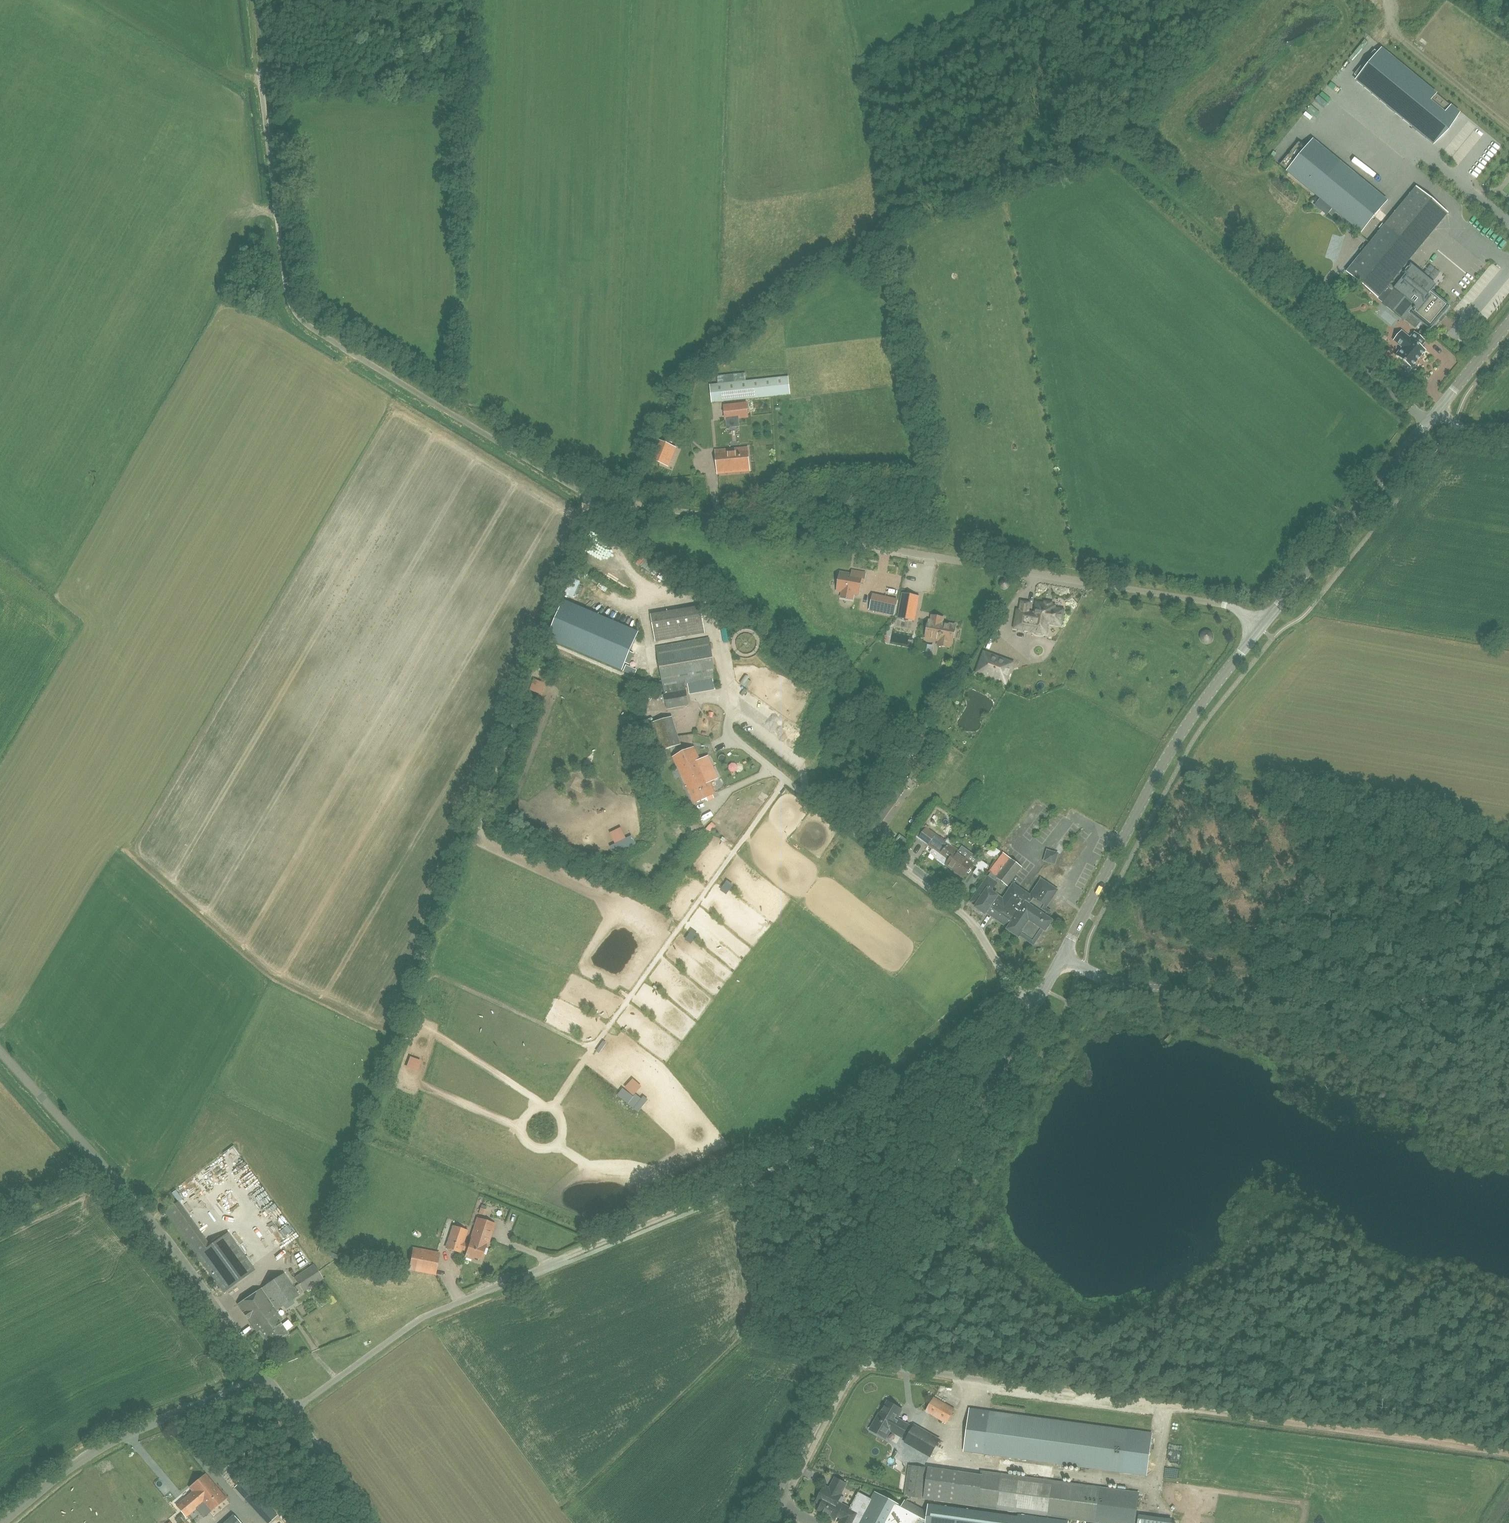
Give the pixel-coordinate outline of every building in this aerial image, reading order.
[(1382,49),(1356,81),(1426,138),(1432,131),(1440,137),(1459,113),(1382,49)] [(1387,201),(1340,163),(1314,194),(1361,232),(1387,201)] [(1416,187),(1398,210),(1346,272),(1374,295),(1373,295),(1415,329),(1420,322),(1430,330),(1450,307),(1429,290),(1432,286),(1406,264),(1429,236),(1448,213),(1416,187)] [(1328,236),(1320,238),(1322,246),(1330,244),(1328,236)] [(1393,340),(1396,342),(1402,347),(1395,354),(1403,361),(1401,363),(1406,368),(1408,365),(1411,368),(1425,351),(1420,347),(1425,341),(1414,332),(1410,338),(1401,330),(1393,340)] [(712,403),(790,394),(788,376),(710,385),(712,403)] [(734,419),(747,417),(748,417),(747,403),(723,405),(725,420),(734,419)] [(672,443),(677,430),(670,427),(665,440),(672,443)] [(665,465),(673,446),(656,438),(647,458),(665,465)] [(718,473),(749,470),(747,448),(716,451),(718,473)] [(840,572),(837,591),(842,592),(841,598),(853,600),(854,594),(858,595),(860,588),(861,582),(863,583),(865,573),(852,570),(851,574),(840,572)] [(920,582),(921,572),(903,570),(901,583),(909,584),(910,580),(920,582)] [(914,621),(916,609),(917,602),(918,596),(916,596),(903,594),(898,618),(908,620),(914,621)] [(871,601),(869,610),(875,611),(894,615),(897,600),(879,596),(878,598),(872,596),(871,601)] [(638,632),(564,600),(547,639),(622,671),(638,632)] [(1031,613),(1029,613),(1031,602),(1020,600),(1018,611),(1015,627),(1032,630),(1032,631),(1034,631),(1035,632),(1037,634),(1039,634),(1041,634),(1043,634),(1044,633),(1046,633),(1048,623),(1059,625),(1059,622),(1060,621),(1061,620),(1062,618),(1062,616),(1062,615),(1060,613),(1061,610),(1054,609),(1054,606),(1052,606),(1053,602),(1044,600),(1043,604),(1037,603),(1035,615),(1031,615),(1031,613)] [(656,641),(705,632),(701,606),(651,614),(656,641)] [(952,643),(955,625),(942,623),(943,618),(932,616),(931,621),(929,621),(926,638),(939,641),(938,646),(949,648),(950,643),(952,643)] [(685,684),(716,678),(710,638),(656,647),(667,708),(688,704),(685,684)] [(910,654),(915,649),(910,644),(905,649),(910,654)] [(982,658),(976,673),(1006,684),(1011,669),(1013,663),(1011,662),(1010,662),(1004,660),(1003,659),(997,657),(991,655),(990,655),(984,652),(984,653),(982,658)] [(690,684),(691,692),(716,691),(715,682),(690,684)] [(544,714),(540,725),(546,727),(550,716),(544,714)] [(695,803),(715,794),(694,747),(673,757),(695,803)] [(710,776),(718,772),(712,760),(704,763),(710,776)] [(906,784),(911,779),(903,771),(898,777),(906,784)] [(858,819),(864,810),(856,805),(851,814),(858,819)] [(678,822),(673,835),(689,841),(694,829),(678,822)] [(926,827),(918,838),(933,849),(941,838),(926,827)] [(902,848),(907,840),(902,837),(897,845),(902,848)] [(948,843),(941,838),(933,849),(949,860),(946,865),(964,877),(973,865),(975,866),(980,860),(962,846),(959,851),(948,843)] [(1008,843),(1004,848),(1013,855),(1017,850),(1008,843)] [(993,848),(989,856),(998,860),(1002,852),(993,848)] [(1057,853),(1047,850),(1044,861),(1054,864),(1057,853)] [(983,912),(985,914),(994,901),(1001,906),(993,917),(1009,928),(1007,929),(1010,931),(1010,932),(1011,933),(1012,934),(1014,934),(1015,934),(1019,937),(1022,933),(1032,940),(1041,928),(1045,931),(1047,929),(1048,928),(1049,927),(1050,926),(1051,924),(1050,923),(1052,921),(1045,916),(1048,911),(1045,908),(1055,894),(1043,885),(1044,883),(1044,882),(1042,880),(1041,880),(1030,895),(1013,883),(1002,898),(993,891),(998,883),(995,881),(997,878),(1007,887),(1022,868),(1003,853),(989,871),(991,873),(970,903),(971,903),(973,900),(978,903),(975,907),(977,909),(978,910),(979,911),(980,912),(981,912),(983,912)] [(650,864),(642,870),(645,874),(653,869),(650,864)] [(654,867),(646,877),(654,883),(662,873),(654,867)] [(1022,872),(1017,880),(1024,884),(1029,876),(1022,872)] [(470,1237),(489,1243),(495,1224),(476,1218),(470,1237)] [(470,1239),(471,1241),(470,1241),(469,1244),(463,1243),(467,1231),(453,1226),(446,1248),(460,1253),(461,1250),(467,1251),(465,1257),(473,1259),(473,1257),(481,1260),(485,1246),(486,1245),(488,1245),(489,1243),(470,1237),(470,1239)] [(210,1247),(198,1255),(224,1291),(253,1270),(227,1234),(210,1247)] [(429,1253),(419,1251),(413,1250),(409,1269),(435,1274),(439,1255),(429,1253)] [(303,1292),(323,1278),(313,1264),(294,1277),(303,1292)] [(278,1309),(298,1295),(284,1274),(238,1305),(256,1332),(260,1330),(270,1345),(287,1334),(277,1318),(280,1316),(277,1312),(279,1311),(278,1309)] [(947,1423),(955,1409),(934,1397),(926,1411),(947,1423)] [(888,1402),(881,1415),(879,1414),(870,1430),(885,1438),(890,1430),(901,1437),(908,1425),(897,1419),(902,1410),(894,1406),(894,1404),(891,1402),(889,1403),(888,1402)] [(973,1444),(972,1452),(1146,1475),(1151,1434),(978,1410),(977,1418),(969,1417),(968,1427),(969,1427),(968,1434),(967,1434),(966,1443),(973,1444)] [(914,1426),(905,1442),(930,1456),(939,1440),(914,1426)] [(909,1465),(905,1496),(921,1499),(926,1467),(909,1465)] [(1100,1489),(981,1472),(981,1475),(928,1468),(924,1498),(1095,1522),(1135,1522),(1139,1494),(1100,1489)] [(200,1500),(199,1500),(216,1486),(205,1474),(189,1487),(193,1492),(180,1503),(189,1513),(196,1508),(202,1503),(200,1500)] [(822,1504),(818,1511),(835,1520),(836,1517),(843,1520),(842,1522),(853,1522),(858,1513),(838,1502),(841,1495),(840,1494),(846,1484),(835,1478),(830,1489),(824,1486),(816,1501),(822,1504)] [(226,1498),(216,1486),(199,1500),(200,1500),(202,1503),(204,1505),(197,1510),(203,1517),(226,1498)] [(244,1499),(267,1522),(276,1514),(253,1490),(244,1499)] [(1071,1520),(1018,1512),(1018,1517),(928,1504),(927,1512),(924,1511),(923,1514),(904,1505),(903,1507),(875,1493),(859,1522),(1070,1522),(1071,1520)] [(232,1514),(222,1522),(241,1522),(232,1514)]
